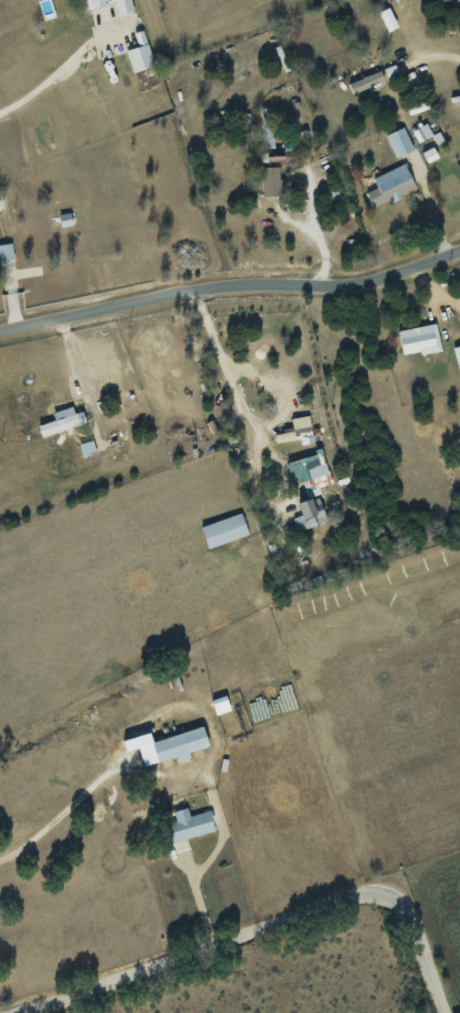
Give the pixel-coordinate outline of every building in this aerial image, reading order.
[(88,8),(115,3),(117,14),(133,11),(131,0),(87,0),(88,8)] [(138,89),(159,83),(145,30),(135,33),(138,46),(127,49),(138,89)] [(389,78),(399,74),(395,64),(385,69),(389,78)] [(350,81),(353,92),(385,83),(382,72),(350,81)] [(263,148),(272,148),(271,108),(262,108),(263,148)] [(413,131),(419,143),(433,135),(427,123),(413,131)] [(414,151),(405,127),(387,134),(395,157),(414,151)] [(417,189),(406,163),(373,177),(378,187),(365,193),(372,207),(393,198),(393,199),(417,189)] [(263,196),(280,196),(280,166),(262,167),(263,196)] [(14,259),(12,243),(0,244),(0,261),(14,259)] [(399,330),(402,354),(422,351),(422,354),(441,352),(437,324),(399,330)] [(87,422),(83,411),(75,413),(72,406),(53,412),(55,420),(39,425),(42,437),(87,422)] [(79,444),(83,457),(96,454),(93,440),(79,444)] [(303,482),(308,498),(321,494),(319,487),(331,484),(322,451),(286,462),(293,485),(303,482)] [(326,521),(317,497),(298,504),(302,514),(294,517),(299,531),(326,521)] [(209,548),(249,534),(241,512),(201,527),(209,548)] [(217,714),(231,710),(226,695),(212,699),(217,714)] [(176,756),(178,761),(191,757),(189,752),(210,746),(204,726),(138,746),(144,766),(176,756)] [(173,842),(216,830),(210,810),(190,815),(188,807),(174,811),(176,820),(168,822),(173,842)]
